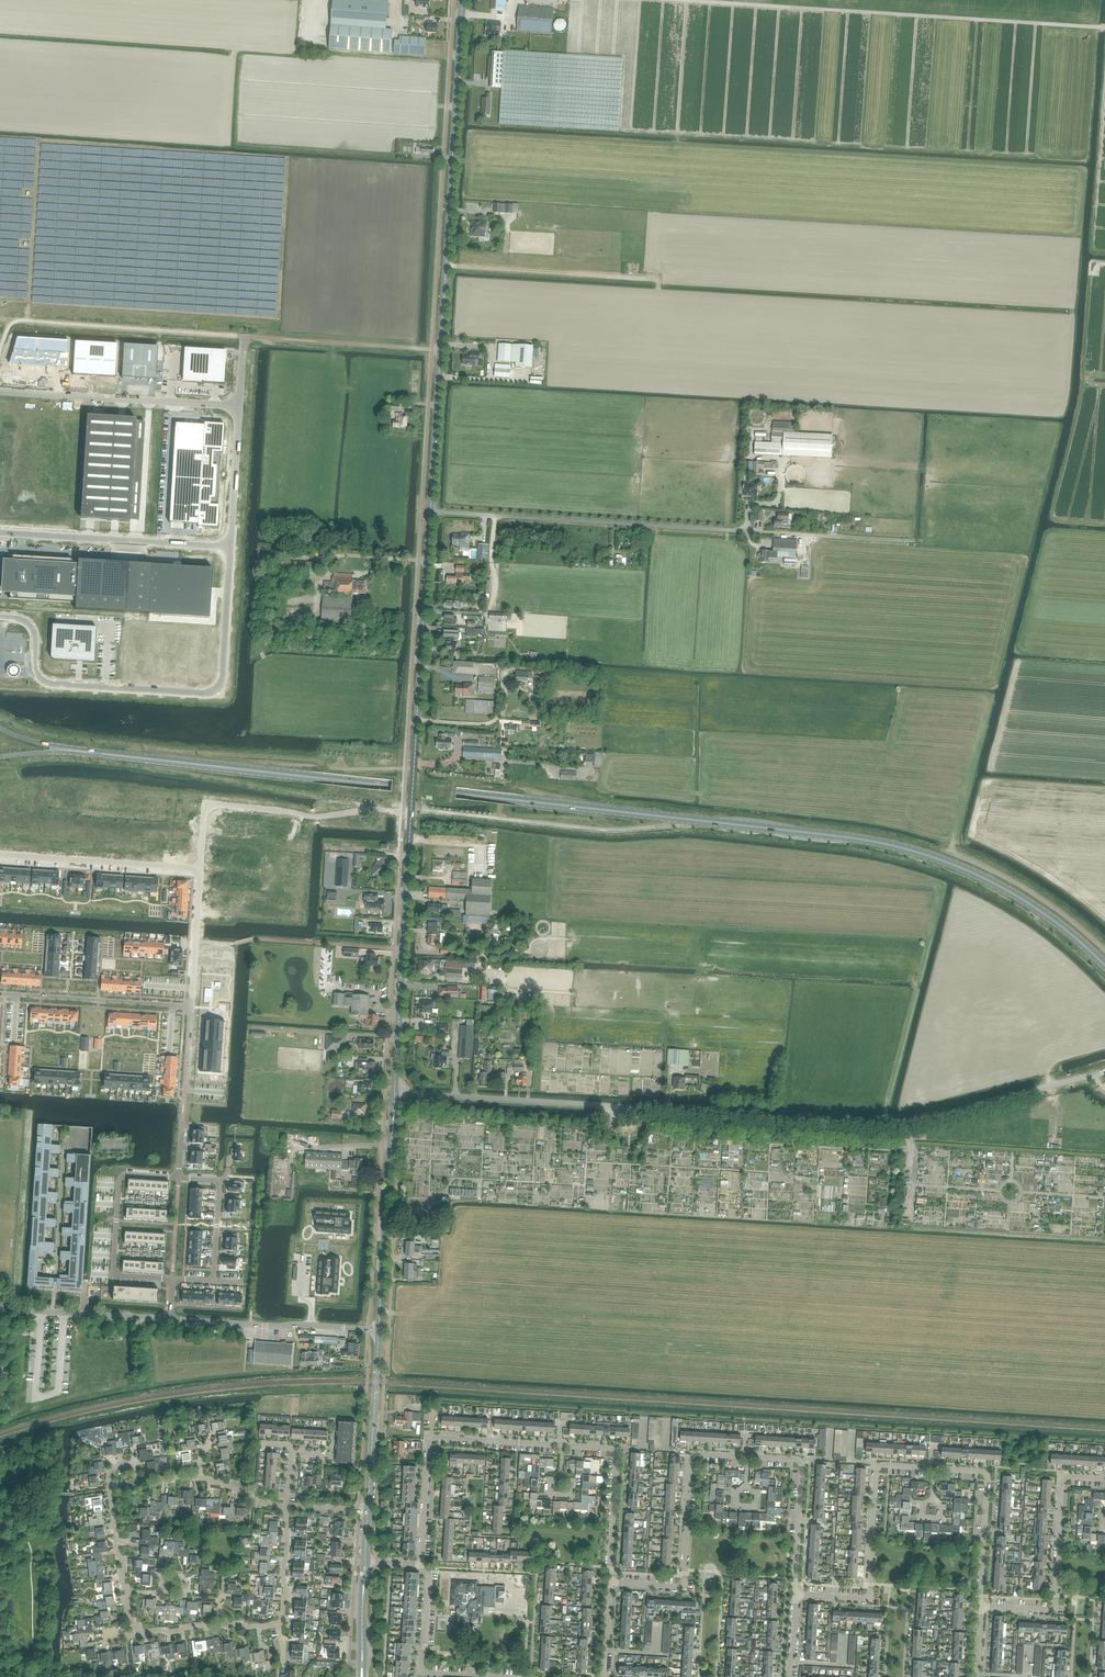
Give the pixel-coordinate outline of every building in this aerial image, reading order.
[(331,26),(386,30),(388,4),(334,0),(333,0),(331,26)] [(416,8),(429,10),(430,0),(428,0),(413,0),(413,2),(417,3),(416,8)] [(491,9),(505,11),(506,2),(506,0),(492,0),(491,9)] [(518,7),(516,25),(516,31),(550,34),(553,10),(518,7)] [(486,21),(485,36),(499,37),(499,33),(500,33),(501,23),(486,21)] [(426,22),(425,28),(427,28),(427,32),(437,33),(438,26),(432,26),(432,22),(426,22)] [(393,31),(386,30),(331,26),(329,50),(391,55),(393,31)] [(394,41),(393,54),(425,56),(426,38),(399,37),(399,41),(394,41)] [(492,57),(490,88),(497,89),(501,89),(499,124),(562,128),(619,132),(623,59),(531,53),(503,51),(503,53),(492,52),(492,57)] [(491,94),(487,94),(486,98),(482,98),(481,114),(489,115),(491,94)] [(416,147),(416,153),(433,154),(434,148),(426,148),(426,145),(417,144),(417,147),(416,147)] [(494,213),(499,213),(513,214),(513,204),(494,204),(494,213)] [(471,236),(479,237),(481,237),(482,237),(485,237),(485,233),(486,233),(486,226),(487,226),(487,222),(479,221),(479,222),(472,222),(471,236)] [(16,337),(4,364),(69,368),(71,341),(16,337)] [(498,362),(515,363),(514,367),(532,368),(533,346),(499,344),(498,362)] [(123,345),(121,378),(154,380),(156,348),(123,345)] [(463,357),(462,365),(474,366),(474,360),(479,360),(479,354),(470,354),(470,357),(463,357)] [(495,364),(495,376),(510,377),(511,365),(495,364)] [(394,424),(393,425),(393,427),(399,428),(400,426),(406,426),(407,417),(402,417),(403,414),(396,413),(396,415),(397,415),(397,421),(400,421),(400,424),(394,424)] [(81,503),(80,519),(130,522),(130,520),(139,520),(141,477),(133,477),(135,442),(143,443),(145,422),(136,421),(136,419),(114,418),(87,416),(86,432),(81,503)] [(179,425),(173,508),(186,508),(185,522),(215,524),(217,504),(212,503),(217,452),(222,452),(224,427),(179,425)] [(753,453),(782,455),(831,458),(832,435),(783,432),(782,443),(754,441),(753,453)] [(745,462),(744,470),(752,471),(753,462),(745,462)] [(754,476),(763,476),(764,471),(759,471),(759,468),(764,468),(764,463),(754,463),(754,476)] [(744,489),(743,496),(758,497),(758,491),(757,490),(758,483),(744,482),(743,489),(744,489)] [(762,520),(763,512),(755,511),(754,520),(762,520)] [(774,528),(782,529),(782,528),(788,528),(788,521),(789,521),(789,515),(778,514),(777,521),(774,520),(774,523),(773,523),(772,523),(772,525),(773,526),(774,526),(774,528)] [(453,545),(460,546),(460,547),(468,548),(468,543),(469,543),(470,534),(460,534),(460,535),(453,535),(453,545)] [(760,559),(761,559),(760,562),(770,563),(770,556),(784,557),(784,564),(785,564),(785,568),(795,568),(795,565),(795,558),(797,540),(774,538),(774,541),(773,552),(771,552),(771,551),(761,550),(761,554),(760,554),(759,554),(758,555),(758,556),(758,557),(759,558),(760,559)] [(479,544),(479,559),(486,559),(487,545),(479,544)] [(5,564),(3,592),(10,592),(10,599),(76,602),(76,609),(126,612),(125,644),(142,646),(141,659),(147,659),(147,663),(207,666),(213,568),(151,565),(151,569),(139,568),(139,583),(115,581),(116,562),(12,557),(12,564),(5,564)] [(456,583),(459,583),(463,583),(463,579),(470,580),(470,575),(464,575),(464,566),(457,566),(456,576),(447,576),(447,578),(447,579),(446,581),(447,581),(447,582),(456,583)] [(324,581),(322,622),(351,624),(352,596),(353,593),(366,594),(367,593),(367,590),(366,589),(366,582),(353,581),(353,578),(353,574),(334,573),(334,576),(333,576),(333,581),(324,581)] [(490,612),(489,619),(507,620),(507,613),(490,612)] [(444,619),(445,619),(444,624),(453,625),(456,625),(457,618),(454,618),(454,615),(445,614),(445,615),(444,615),(443,616),(443,618),(444,619)] [(52,625),(50,656),(51,657),(51,658),(52,659),(53,660),(54,660),(77,662),(77,661),(83,661),(83,662),(94,663),(96,627),(52,625)] [(444,630),(444,636),(451,637),(451,640),(459,640),(459,631),(444,630)] [(443,642),(443,649),(456,650),(457,642),(451,641),(451,642),(443,642)] [(453,662),(453,668),(453,673),(473,674),(474,663),(453,662)] [(19,667),(18,666),(16,665),(14,664),(12,665),(10,666),(8,667),(7,669),(7,671),(7,673),(9,675),(10,677),(12,678),(15,678),(17,677),(19,676),(20,674),(21,672),(20,669),(19,667)] [(516,680),(528,681),(528,679),(532,679),(532,672),(517,671),(516,680)] [(478,692),(495,693),(496,677),(479,676),(478,692)] [(464,697),(475,697),(475,694),(473,694),(473,688),(473,684),(464,683),(464,685),(456,684),(456,694),(464,695),(464,697)] [(466,713),(493,714),(493,700),(467,699),(466,713)] [(506,730),(509,731),(509,734),(514,734),(514,731),(520,731),(520,726),(507,725),(506,730)] [(438,739),(437,747),(440,747),(440,749),(444,750),(444,747),(451,748),(452,740),(445,740),(446,735),(439,735),(439,739),(438,739)] [(463,747),(463,757),(502,758),(502,749),(463,747)] [(585,762),(594,763),(595,763),(595,767),(601,767),(602,753),(595,752),(595,755),(585,754),(585,762)] [(575,765),(577,766),(580,766),(582,765),(583,763),(584,760),(583,758),(581,756),(579,755),(576,755),(574,756),(573,758),(572,761),(573,763),(575,765)] [(561,771),(561,779),(576,780),(576,772),(561,771)] [(356,853),(355,866),(360,866),(360,858),(365,858),(365,854),(356,853)] [(338,859),(336,887),(348,887),(350,859),(338,859)] [(434,859),(433,874),(445,874),(445,871),(444,871),(444,866),(443,866),(444,860),(434,859)] [(377,860),(376,864),(375,864),(375,867),(374,867),(373,875),(385,876),(386,865),(385,865),(385,861),(377,860)] [(453,872),(453,881),(457,881),(460,881),(466,881),(466,872),(453,872)] [(69,875),(69,887),(77,888),(78,876),(69,875)] [(78,876),(77,888),(85,889),(86,876),(78,876)] [(430,887),(429,894),(429,897),(452,899),(467,900),(466,915),(490,916),(492,880),(473,878),(472,890),(453,888),(453,889),(430,887)] [(174,881),(174,883),(177,883),(177,889),(188,889),(187,889),(187,882),(177,881),(174,881)] [(326,899),(337,900),(338,891),(327,890),(326,899)] [(385,902),(378,901),(378,894),(365,894),(364,902),(367,902),(367,909),(373,910),(373,911),(378,911),(378,910),(384,910),(385,905),(386,904),(386,903),(385,902)] [(428,911),(442,912),(446,912),(447,906),(443,906),(443,905),(428,904),(428,911)] [(172,913),(171,915),(175,916),(186,916),(187,908),(175,907),(175,913),(172,913)] [(429,918),(429,923),(429,933),(436,933),(436,936),(428,935),(428,940),(428,944),(428,945),(436,946),(436,943),(440,943),(440,934),(438,933),(438,929),(438,923),(445,923),(445,918),(429,918)] [(383,932),(383,925),(378,925),(378,924),(370,923),(370,927),(373,927),(373,932),(383,932)] [(489,933),(488,941),(498,942),(499,934),(498,934),(498,929),(491,928),(490,933),(489,933)] [(6,933),(5,944),(11,944),(11,948),(13,948),(13,945),(14,933),(14,930),(13,930),(13,933),(6,933)] [(14,933),(13,945),(19,945),(19,948),(21,949),(22,931),(21,930),(21,934),(14,933)] [(47,935),(47,939),(49,939),(49,942),(60,943),(61,936),(59,936),(59,935),(56,934),(56,936),(47,935)] [(87,938),(86,945),(97,945),(98,942),(100,943),(100,939),(91,938),(92,937),(88,936),(88,938),(87,938)] [(125,937),(123,955),(126,956),(126,952),(132,953),(132,941),(126,941),(126,938),(125,937)] [(132,953),(131,956),(134,956),(134,953),(140,953),(140,942),(134,941),(134,938),(133,938),(132,941),(132,953)] [(140,953),(139,957),(142,957),(142,953),(147,954),(148,942),(142,942),(142,939),(141,939),(140,942),(140,953)] [(147,954),(147,957),(149,957),(150,954),(155,954),(156,943),(149,943),(150,939),(148,939),(148,942),(147,954)] [(155,954),(155,958),(157,958),(157,954),(163,955),(164,944),(157,943),(157,940),(156,940),(156,943),(155,954)] [(344,956),(359,958),(360,950),(345,948),(344,956)] [(170,949),(170,957),(182,958),(183,949),(170,949)] [(363,958),(363,960),(364,963),(366,963),(366,966),(378,967),(379,960),(379,958),(375,958),(376,954),(368,954),(367,957),(367,958),(363,958)] [(170,957),(169,965),(182,966),(182,958),(170,957)] [(420,960),(419,973),(428,974),(428,973),(432,974),(433,971),(433,967),(435,967),(436,962),(433,961),(420,960)] [(441,960),(441,962),(442,962),(446,962),(446,964),(446,968),(446,973),(462,974),(463,966),(463,962),(441,960)] [(479,986),(478,1001),(486,1001),(487,987),(479,986)] [(501,987),(489,986),(488,1000),(505,1001),(505,993),(500,993),(501,987)] [(447,995),(447,996),(458,997),(459,987),(448,987),(448,988),(440,987),(440,994),(447,995)] [(335,994),(334,1006),(352,1007),(351,1015),(361,1015),(361,1018),(366,1019),(365,1025),(378,1026),(378,1016),(369,1015),(369,1008),(370,1007),(371,1004),(369,1003),(370,996),(353,995),(352,994),(347,993),(346,994),(335,994)] [(419,1012),(433,1013),(433,1008),(434,1009),(434,1001),(429,1001),(429,1002),(426,1002),(426,1001),(421,1001),(421,1006),(419,1006),(419,1012)] [(31,1008),(30,1022),(32,1022),(33,1019),(39,1019),(39,1008),(31,1008)] [(39,1008),(39,1019),(44,1020),(44,1023),(46,1023),(47,1009),(39,1008)] [(47,1009),(46,1023),(48,1024),(49,1020),(54,1021),(55,1009),(47,1009)] [(55,1009),(54,1021),(60,1021),(60,1024),(62,1024),(63,1010),(55,1009)] [(63,1010),(62,1024),(64,1025),(64,1021),(70,1022),(71,1010),(63,1010)] [(71,1010),(70,1022),(75,1022),(75,1025),(77,1026),(78,1012),(71,1012),(71,1010)] [(109,1013),(108,1028),(110,1028),(111,1024),(116,1025),(117,1013),(109,1013)] [(117,1013),(116,1025),(122,1025),(122,1029),(124,1029),(125,1014),(117,1013)] [(125,1014),(124,1029),(126,1029),(126,1025),(132,1026),(133,1014),(125,1014)] [(133,1014),(132,1026),(138,1026),(137,1030),(140,1030),(141,1015),(133,1014)] [(141,1015),(140,1030),(142,1030),(142,1026),(148,1027),(149,1016),(141,1015)] [(149,1016),(148,1027),(153,1027),(153,1031),(156,1031),(156,1016),(149,1016)] [(449,1025),(438,1024),(438,1032),(448,1032),(449,1025)] [(205,1025),(202,1072),(221,1073),(224,1026),(205,1025)] [(474,1026),(460,1025),(458,1059),(472,1059),(474,1026)] [(499,1041),(512,1042),(512,1034),(499,1033),(499,1041)] [(328,1036),(328,1040),(327,1040),(326,1051),(345,1052),(346,1042),(345,1041),(346,1037),(328,1036)] [(359,1043),(358,1048),(364,1048),(373,1048),(373,1047),(374,1047),(374,1044),(374,1041),(365,1041),(365,1039),(360,1039),(360,1043),(359,1043)] [(667,1065),(677,1065),(688,1066),(689,1055),(689,1051),(668,1049),(667,1065)] [(436,1053),(435,1067),(436,1068),(436,1069),(441,1069),(441,1068),(442,1068),(443,1066),(446,1066),(449,1066),(449,1054),(450,1051),(442,1050),(442,1054),(436,1053)] [(356,1062),(355,1068),(359,1068),(363,1069),(363,1070),(365,1070),(365,1071),(366,1073),(370,1073),(370,1075),(370,1076),(375,1077),(375,1070),(376,1062),(370,1062),(368,1062),(368,1059),(360,1058),(360,1062),(356,1062)] [(479,1084),(486,1084),(486,1079),(490,1079),(491,1067),(491,1061),(485,1061),(485,1066),(484,1066),(484,1073),(480,1073),(480,1079),(478,1080),(478,1082),(479,1083),(479,1084)] [(32,1079),(32,1083),(34,1084),(34,1083),(41,1084),(41,1072),(39,1072),(39,1069),(35,1069),(34,1080),(32,1079)] [(73,1074),(72,1086),(78,1086),(81,1087),(81,1083),(79,1083),(79,1072),(76,1072),(76,1074),(73,1074)] [(102,1084),(102,1088),(104,1088),(110,1088),(111,1077),(108,1076),(108,1074),(105,1073),(104,1084),(102,1084)] [(497,1074),(496,1080),(499,1080),(499,1084),(500,1084),(501,1085),(502,1085),(503,1084),(505,1084),(506,1077),(506,1076),(506,1073),(499,1073),(499,1074),(497,1074)] [(522,1077),(516,1077),(516,1084),(520,1084),(520,1086),(527,1086),(527,1077),(526,1077),(526,1074),(522,1074),(522,1077)] [(142,1079),(142,1091),(148,1091),(150,1091),(151,1087),(148,1087),(149,1077),(146,1076),(145,1079),(142,1079)] [(674,1076),(673,1088),(676,1088),(676,1089),(685,1089),(685,1080),(685,1077),(674,1076)] [(8,1078),(10,1078),(9,1086),(19,1086),(20,1079),(8,1078)] [(358,1084),(358,1093),(371,1093),(372,1089),(372,1083),(365,1083),(365,1085),(358,1084)] [(163,1088),(163,1096),(173,1097),(173,1089),(174,1089),(163,1088)] [(353,1107),(352,1117),(366,1117),(366,1104),(354,1103),(354,1107),(353,1107)] [(333,1111),(333,1119),(342,1119),(342,1111),(341,1111),(341,1112),(333,1111)] [(38,1124),(27,1285),(29,1285),(30,1285),(31,1285),(32,1286),(38,1286),(39,1286),(51,1287),(51,1286),(53,1286),(53,1287),(57,1287),(57,1286),(58,1287),(82,1289),(82,1282),(82,1279),(82,1278),(82,1276),(90,1155),(67,1154),(67,1158),(66,1162),(67,1162),(68,1162),(76,1163),(75,1178),(67,1178),(66,1178),(65,1178),(65,1182),(65,1186),(66,1186),(67,1186),(74,1187),(73,1202),(66,1201),(65,1201),(64,1201),(64,1208),(63,1212),(65,1212),(73,1213),(72,1228),(64,1228),(63,1228),(62,1228),(62,1232),(62,1236),(63,1236),(71,1237),(70,1252),(62,1251),(61,1251),(61,1252),(60,1255),(60,1260),(61,1260),(70,1260),(69,1275),(61,1275),(60,1275),(59,1275),(59,1279),(53,1278),(49,1278),(37,1277),(38,1259),(38,1258),(38,1253),(53,1254),(53,1247),(54,1243),(53,1243),(52,1243),(44,1242),(45,1227),(53,1227),(54,1228),(55,1228),(55,1219),(54,1219),(53,1219),(46,1219),(47,1203),(54,1204),(55,1204),(56,1204),(57,1197),(57,1193),(56,1193),(55,1193),(47,1192),(48,1177),(56,1178),(57,1178),(58,1178),(58,1177),(58,1173),(58,1169),(57,1169),(49,1169),(50,1153),(58,1154),(59,1154),(60,1150),(60,1146),(58,1145),(50,1145),(52,1125),(38,1124)] [(192,1130),(192,1136),(204,1137),(204,1127),(197,1126),(197,1130),(192,1130)] [(231,1149),(230,1156),(234,1156),(234,1161),(241,1162),(242,1147),(235,1146),(235,1149),(231,1149)] [(306,1152),(305,1169),(309,1169),(316,1169),(316,1172),(327,1173),(327,1170),(340,1171),(341,1169),(357,1170),(357,1176),(362,1177),(362,1174),(363,1174),(364,1160),(355,1159),(355,1160),(350,1159),(350,1161),(341,1161),(342,1155),(309,1153),(306,1152)] [(190,1158),(190,1164),(194,1165),(194,1168),(201,1169),(202,1165),(202,1159),(205,1159),(190,1158)] [(350,1183),(350,1188),(357,1188),(358,1178),(353,1178),(353,1183),(350,1183)] [(228,1185),(228,1192),(240,1192),(240,1189),(244,1189),(244,1182),(241,1182),(234,1181),(233,1185),(228,1185)] [(450,1194),(450,1196),(469,1198),(477,1198),(477,1189),(472,1189),(465,1189),(450,1188),(450,1194)] [(228,1200),(227,1206),(242,1207),(242,1200),(240,1200),(240,1196),(233,1196),(232,1200),(228,1200)] [(227,1206),(227,1213),(232,1213),(231,1217),(239,1217),(239,1213),(239,1207),(242,1207),(227,1206)] [(316,1211),(315,1222),(317,1222),(317,1231),(351,1234),(352,1222),(350,1222),(350,1213),(316,1211)] [(429,1218),(429,1222),(432,1223),(439,1223),(439,1224),(440,1217),(438,1217),(438,1211),(433,1211),(432,1218),(429,1218)] [(189,1231),(189,1238),(202,1239),(202,1232),(189,1231)] [(225,1237),(225,1244),(240,1245),(240,1244),(237,1244),(237,1238),(237,1234),(230,1234),(230,1237),(225,1237)] [(225,1244),(224,1250),(229,1251),(229,1254),(236,1255),(236,1251),(239,1251),(240,1245),(225,1244)] [(320,1259),(317,1294),(329,1294),(329,1292),(338,1293),(340,1258),(329,1257),(328,1259),(320,1259)] [(224,1258),(223,1265),(228,1265),(228,1269),(235,1270),(235,1266),(238,1266),(239,1259),(224,1258)] [(187,1259),(187,1266),(200,1267),(200,1259),(187,1259)] [(421,1271),(405,1270),(405,1278),(408,1278),(408,1281),(412,1282),(413,1280),(414,1280),(415,1280),(416,1280),(416,1279),(417,1279),(417,1278),(418,1277),(418,1276),(421,1276),(421,1271)] [(113,1286),(112,1300),(125,1301),(125,1299),(130,1300),(130,1301),(137,1301),(137,1300),(142,1300),(142,1302),(149,1302),(149,1301),(154,1301),(154,1302),(158,1303),(158,1289),(155,1289),(155,1291),(117,1289),(117,1286),(113,1286)] [(182,1290),(182,1302),(190,1302),(190,1290),(182,1290)] [(190,1290),(190,1302),(197,1303),(198,1291),(190,1290)] [(198,1291),(197,1303),(205,1303),(206,1291),(198,1291)] [(206,1291),(205,1303),(213,1304),(214,1292),(206,1291)] [(218,1292),(217,1304),(225,1305),(226,1293),(218,1292)] [(226,1293),(225,1305),(233,1305),(234,1293),(226,1293)] [(234,1293),(233,1305),(241,1306),(242,1294),(234,1293)] [(337,1348),(340,1348),(341,1340),(338,1340),(338,1337),(315,1336),(314,1343),(337,1344),(337,1348)] [(340,1348),(343,1348),(359,1349),(359,1343),(358,1343),(358,1342),(358,1341),(355,1341),(354,1342),(354,1343),(347,1343),(346,1343),(346,1338),(341,1338),(341,1340),(340,1348)] [(283,1343),(255,1341),(255,1349),(254,1363),(292,1366),(294,1344),(286,1344),(286,1343),(283,1343)] [(359,1349),(343,1348),(342,1355),(354,1356),(354,1357),(355,1357),(356,1357),(357,1357),(357,1356),(358,1356),(359,1349)] [(302,1358),(302,1361),(302,1365),(309,1365),(310,1365),(310,1351),(309,1351),(308,1351),(308,1352),(302,1352),(302,1358)] [(312,1351),(310,1351),(310,1365),(319,1365),(318,1352),(312,1352),(312,1351)] [(423,1413),(422,1413),(413,1412),(405,1412),(405,1417),(396,1417),(396,1424),(404,1425),(404,1430),(412,1430),(412,1428),(415,1428),(415,1421),(422,1422),(423,1413)] [(213,1417),(207,1418),(209,1433),(212,1433),(212,1431),(223,1429),(222,1427),(225,1426),(224,1422),(221,1422),(221,1421),(213,1423),(213,1421),(214,1420),(213,1417)] [(209,1433),(207,1418),(200,1419),(200,1423),(201,1423),(202,1425),(194,1426),(194,1427),(191,1427),(192,1432),(195,1431),(195,1434),(206,1432),(206,1434),(209,1433)] [(337,1435),(338,1435),(356,1436),(356,1422),(339,1421),(339,1432),(337,1432),(337,1435)] [(135,1431),(127,1432),(130,1448),(133,1447),(133,1446),(143,1444),(145,1444),(145,1439),(142,1439),(142,1436),(134,1437),(134,1435),(135,1435),(135,1431)] [(217,1443),(218,1446),(233,1444),(232,1437),(229,1438),(229,1439),(227,1439),(226,1431),(218,1432),(219,1443),(217,1443)] [(118,1440),(115,1441),(117,1454),(121,1454),(120,1448),(125,1447),(125,1448),(130,1448),(127,1432),(126,1432),(118,1434),(119,1439),(118,1440)] [(336,1449),(338,1449),(355,1450),(356,1436),(338,1435),(338,1446),(336,1446),(336,1449)] [(181,1445),(182,1451),(191,1450),(197,1450),(197,1446),(195,1446),(194,1436),(185,1437),(187,1445),(185,1445),(185,1444),(181,1445)] [(117,1454),(115,1441),(108,1442),(108,1445),(109,1445),(110,1447),(102,1448),(103,1456),(113,1455),(114,1456),(117,1456),(117,1454)] [(220,1450),(221,1460),(228,1459),(230,1459),(229,1451),(230,1451),(231,1452),(234,1451),(233,1444),(218,1446),(218,1450),(220,1450)] [(138,1461),(145,1460),(154,1458),(153,1451),(149,1452),(149,1453),(147,1453),(146,1445),(138,1446),(140,1457),(138,1457),(138,1461)] [(395,1448),(395,1454),(398,1454),(398,1457),(404,1457),(404,1449),(395,1448)] [(355,1450),(338,1449),(337,1460),(335,1459),(335,1463),(337,1463),(354,1464),(355,1450)] [(191,1450),(182,1451),(175,1452),(176,1459),(180,1459),(180,1458),(182,1458),(183,1465),(191,1464),(190,1454),(191,1454),(191,1450)] [(154,1458),(145,1460),(145,1463),(147,1463),(148,1473),(157,1472),(155,1464),(157,1464),(157,1465),(161,1464),(160,1457),(154,1458)] [(89,1467),(90,1474),(98,1473),(105,1472),(104,1468),(103,1469),(101,1458),(93,1459),(94,1467),(93,1467),(93,1466),(89,1467)] [(228,1459),(221,1460),(213,1461),(214,1464),(215,1464),(217,1475),(225,1473),(224,1466),(226,1465),(226,1466),(229,1466),(228,1459)] [(525,1472),(525,1479),(539,1480),(539,1473),(540,1459),(535,1459),(535,1465),(532,1465),(532,1472),(525,1472)] [(540,1459),(539,1466),(540,1466),(539,1473),(542,1473),(545,1473),(546,1473),(547,1466),(553,1467),(554,1459),(546,1459),(540,1459)] [(576,1475),(583,1476),(583,1468),(584,1468),(584,1462),(578,1461),(570,1460),(570,1465),(569,1468),(576,1468),(576,1475)] [(817,1464),(817,1471),(830,1472),(830,1469),(826,1469),(827,1462),(822,1462),(822,1465),(817,1464)] [(583,1476),(583,1482),(597,1483),(597,1476),(591,1476),(591,1469),(584,1468),(583,1468),(583,1476)] [(725,1470),(725,1477),(725,1484),(732,1485),(732,1478),(739,1478),(740,1470),(732,1470),(732,1471),(725,1470)] [(762,1486),(769,1487),(769,1480),(770,1470),(763,1470),(763,1472),(756,1471),(755,1479),(762,1480),(762,1486)] [(329,1474),(329,1477),(331,1477),(331,1478),(331,1485),(342,1486),(342,1477),(343,1477),(343,1473),(337,1472),(337,1471),(329,1471),(329,1474)] [(90,1474),(83,1475),(84,1482),(87,1481),(87,1480),(89,1480),(90,1488),(98,1487),(97,1476),(98,1476),(98,1473),(90,1474)] [(314,1475),(314,1477),(314,1481),(312,1480),(312,1484),(318,1484),(318,1487),(324,1488),(324,1481),(321,1481),(321,1475),(314,1475)] [(314,1481),(314,1477),(305,1476),(305,1482),(302,1482),(301,1488),(307,1489),(307,1486),(312,1486),(312,1484),(312,1480),(314,1481)] [(711,1483),(710,1490),(724,1491),(725,1484),(725,1477),(718,1477),(717,1483),(711,1483)] [(531,1486),(531,1493),(538,1493),(539,1485),(538,1485),(539,1480),(525,1479),(524,1486),(531,1486)] [(769,1487),(768,1494),(782,1494),(783,1487),(776,1487),(777,1480),(769,1480),(769,1487)] [(911,1482),(911,1488),(910,1496),(911,1496),(917,1496),(918,1489),(925,1490),(925,1487),(928,1487),(928,1483),(925,1482),(917,1481),(917,1482),(911,1482)] [(581,1496),(582,1496),(589,1496),(589,1490),(596,1490),(597,1483),(583,1482),(582,1488),(581,1495),(581,1496)] [(947,1498),(954,1499),(955,1491),(955,1484),(949,1484),(949,1483),(941,1483),(941,1485),(939,1485),(938,1488),(941,1488),(941,1491),(948,1491),(947,1498)] [(896,1497),(896,1501),(910,1502),(911,1496),(910,1496),(911,1488),(903,1488),(903,1495),(896,1494),(896,1497)] [(179,1490),(179,1497),(178,1499),(179,1499),(187,1499),(186,1501),(185,1501),(185,1505),(192,1505),(193,1497),(193,1490),(190,1490),(190,1491),(179,1490)] [(717,1498),(716,1504),(723,1505),(724,1505),(725,1497),(724,1497),(724,1491),(710,1490),(710,1497),(717,1498)] [(954,1499),(954,1505),(968,1506),(968,1499),(962,1499),(962,1492),(955,1491),(954,1499)] [(529,1507),(537,1507),(537,1500),(538,1493),(531,1493),(524,1492),(523,1499),(530,1500),(529,1507)] [(1093,1499),(1093,1507),(1100,1507),(1100,1500),(1104,1500),(1104,1493),(1100,1492),(1100,1493),(1094,1493),(1093,1499)] [(767,1508),(767,1507),(774,1508),(775,1501),(782,1501),(782,1494),(768,1494),(768,1500),(767,1500),(767,1508)] [(165,1496),(164,1503),(164,1510),(171,1511),(171,1507),(170,1507),(170,1505),(178,1506),(179,1499),(178,1499),(179,1497),(168,1497),(168,1495),(165,1495),(165,1496)] [(86,1498),(85,1499),(86,1506),(87,1506),(91,1505),(91,1504),(93,1504),(94,1512),(102,1511),(102,1510),(101,1500),(102,1500),(102,1496),(86,1498)] [(150,1507),(150,1516),(159,1517),(159,1512),(161,1512),(161,1510),(164,1510),(164,1503),(165,1496),(161,1496),(161,1502),(155,1502),(155,1501),(151,1501),(150,1507)] [(582,1496),(581,1502),(581,1510),(588,1510),(589,1504),(595,1504),(596,1497),(589,1496),(582,1496)] [(196,1497),(193,1497),(192,1505),(191,1512),(199,1513),(199,1509),(198,1509),(198,1507),(206,1508),(206,1499),(196,1499),(196,1497)] [(206,1508),(205,1513),(210,1513),(219,1514),(219,1507),(220,1507),(220,1499),(215,1498),(215,1499),(206,1499),(206,1508)] [(1079,1505),(1078,1512),(1092,1513),(1093,1507),(1093,1499),(1086,1499),(1085,1506),(1079,1505)] [(537,1500),(537,1507),(544,1508),(543,1515),(550,1515),(551,1501),(545,1501),(545,1500),(537,1500)] [(631,1507),(631,1510),(638,1511),(638,1507),(637,1507),(638,1500),(629,1500),(628,1507),(631,1507)] [(560,1509),(567,1509),(567,1502),(568,1502),(560,1501),(560,1502),(554,1501),(553,1515),(560,1516),(560,1509)] [(903,1509),(902,1516),(909,1516),(910,1516),(910,1508),(910,1502),(896,1501),(896,1509),(903,1509)] [(567,1509),(566,1516),(574,1516),(574,1510),(581,1510),(581,1502),(573,1502),(573,1503),(568,1502),(567,1502),(567,1509)] [(230,1507),(220,1507),(219,1507),(219,1514),(219,1515),(227,1516),(227,1518),(226,1518),(226,1521),(233,1522),(234,1503),(230,1503),(230,1507)] [(234,1503),(233,1522),(240,1522),(240,1518),(239,1518),(239,1516),(247,1517),(247,1509),(237,1508),(237,1506),(234,1506),(234,1503)] [(715,1518),(723,1519),(723,1511),(723,1505),(716,1504),(709,1504),(709,1511),(715,1511),(715,1518)] [(952,1519),(953,1519),(960,1519),(960,1513),(967,1513),(968,1510),(968,1506),(954,1505),(953,1511),(952,1519)] [(150,1516),(150,1507),(147,1507),(147,1509),(136,1508),(136,1516),(144,1517),(144,1518),(143,1518),(142,1522),(150,1523),(150,1516)] [(767,1507),(767,1508),(767,1514),(766,1521),(774,1522),(774,1515),(781,1515),(781,1508),(774,1508),(767,1507)] [(626,1513),(625,1520),(634,1520),(635,1514),(638,1514),(638,1511),(631,1510),(631,1513),(626,1513)] [(88,1517),(89,1525),(104,1523),(104,1519),(103,1519),(102,1511),(94,1512),(94,1515),(96,1515),(96,1518),(93,1519),(93,1516),(88,1517)] [(723,1511),(723,1519),(729,1519),(729,1526),(736,1526),(737,1512),(731,1512),(723,1511)] [(814,1511),(814,1518),(817,1518),(817,1522),(826,1522),(827,1519),(825,1519),(825,1514),(825,1512),(824,1512),(814,1511)] [(746,1520),(753,1520),(753,1513),(745,1512),(745,1513),(739,1513),(738,1527),(745,1527),(746,1520)] [(1080,1523),(1080,1526),(1084,1527),(1092,1527),(1093,1519),(1092,1519),(1092,1513),(1078,1512),(1078,1519),(1085,1520),(1085,1523),(1080,1523)] [(753,1520),(752,1527),(759,1528),(760,1521),(766,1521),(767,1514),(759,1513),(759,1514),(753,1513),(753,1520)] [(298,1518),(297,1526),(308,1526),(309,1519),(313,1519),(314,1516),(304,1515),(304,1519),(298,1518)] [(901,1530),(908,1530),(909,1522),(909,1516),(902,1516),(895,1515),(895,1522),(901,1523),(901,1530)] [(269,1532),(270,1532),(277,1533),(277,1532),(278,1522),(279,1522),(279,1519),(264,1518),(264,1525),(267,1525),(267,1524),(269,1524),(269,1532)] [(335,1528),(344,1529),(344,1522),(340,1522),(340,1518),(333,1518),(333,1521),(335,1521),(335,1525),(332,1525),(331,1528),(335,1528)] [(952,1533),(952,1535),(958,1536),(958,1533),(960,1533),(960,1526),(967,1527),(967,1520),(960,1519),(953,1519),(952,1525),(953,1525),(952,1533)] [(811,1524),(811,1531),(823,1532),(823,1529),(820,1529),(821,1525),(826,1525),(827,1522),(826,1522),(817,1522),(816,1525),(811,1524)] [(909,1522),(908,1530),(915,1531),(915,1537),(922,1538),(923,1524),(919,1524),(917,1523),(910,1522),(910,1523),(909,1522)] [(96,1531),(97,1539),(105,1538),(104,1527),(105,1527),(104,1523),(89,1525),(90,1533),(94,1533),(94,1531),(96,1531)] [(1000,1523),(1000,1530),(1004,1530),(1004,1533),(1011,1534),(1011,1531),(1010,1530),(1011,1524),(1009,1524),(1000,1523)] [(932,1532),(938,1532),(939,1525),(939,1524),(931,1524),(928,1524),(925,1524),(924,1538),(931,1539),(932,1532)] [(938,1532),(938,1539),(945,1539),(945,1532),(952,1533),(953,1525),(952,1525),(951,1525),(945,1525),(942,1525),(939,1525),(938,1532)] [(303,1534),(303,1537),(312,1538),(312,1534),(308,1534),(308,1526),(297,1526),(297,1533),(303,1534)] [(1083,1541),(1091,1541),(1091,1533),(1092,1527),(1084,1527),(1080,1526),(1078,1526),(1077,1533),(1083,1534),(1083,1541)] [(133,1539),(132,1543),(140,1543),(155,1544),(158,1545),(159,1538),(156,1537),(152,1537),(152,1538),(150,1538),(151,1530),(147,1530),(142,1530),(142,1540),(140,1540),(140,1539),(133,1539)] [(263,1536),(262,1545),(269,1546),(278,1547),(278,1542),(277,1542),(277,1532),(277,1533),(270,1532),(269,1535),(268,1535),(268,1537),(263,1536)] [(997,1536),(997,1543),(1006,1544),(1006,1537),(1011,1537),(1011,1534),(1004,1533),(1004,1537),(997,1536)] [(1091,1533),(1091,1541),(1097,1541),(1097,1548),(1104,1549),(1104,1535),(1099,1534),(1091,1533)] [(296,1540),(296,1548),(307,1548),(307,1541),(312,1541),(312,1538),(303,1537),(303,1540),(296,1540)] [(92,1547),(93,1553),(93,1554),(100,1553),(109,1551),(108,1548),(107,1548),(105,1538),(97,1539),(98,1547),(96,1547),(96,1546),(92,1547)] [(169,1557),(173,1557),(174,1542),(165,1541),(165,1546),(167,1546),(167,1549),(163,1549),(163,1548),(160,1547),(159,1555),(169,1556),(169,1557)] [(174,1542),(173,1557),(178,1558),(178,1556),(187,1557),(187,1550),(188,1550),(188,1549),(184,1549),(184,1550),(181,1550),(181,1547),(183,1547),(183,1543),(174,1542)] [(141,1547),(141,1557),(148,1558),(149,1558),(149,1550),(151,1550),(151,1551),(155,1551),(155,1544),(140,1543),(140,1547),(141,1547)] [(252,1552),(252,1559),(269,1560),(270,1556),(268,1556),(269,1546),(262,1545),(261,1545),(260,1553),(258,1553),(258,1552),(252,1552)] [(296,1548),(295,1555),(302,1556),(301,1559),(307,1559),(310,1560),(310,1556),(308,1556),(308,1549),(307,1549),(307,1548),(296,1548)] [(327,1548),(327,1552),(330,1552),(330,1556),(332,1556),(341,1557),(342,1550),(333,1549),(329,1549),(330,1549),(327,1548)] [(187,1550),(187,1557),(186,1565),(190,1565),(190,1564),(200,1564),(201,1556),(193,1556),(193,1554),(194,1554),(194,1550),(188,1550),(187,1550)] [(87,1559),(88,1568),(103,1566),(103,1561),(102,1562),(100,1553),(93,1554),(93,1553),(93,1557),(95,1557),(95,1560),(92,1561),(92,1558),(87,1559)] [(134,1571),(137,1571),(142,1571),(142,1563),(144,1563),(144,1565),(148,1565),(148,1558),(141,1557),(133,1557),(133,1560),(134,1560),(134,1571)] [(252,1559),(251,1566),(257,1566),(257,1565),(259,1565),(259,1573),(267,1574),(267,1573),(268,1563),(269,1563),(269,1560),(252,1559)] [(295,1562),(294,1570),(305,1570),(306,1563),(307,1563),(310,1563),(310,1560),(301,1559),(301,1562),(295,1562)] [(330,1571),(342,1572),(342,1565),(331,1564),(330,1571)] [(546,1568),(546,1575),(560,1576),(563,1576),(563,1573),(560,1573),(557,1572),(557,1569),(558,1569),(558,1565),(550,1565),(550,1568),(546,1568)] [(96,1578),(96,1581),(104,1580),(103,1571),(104,1571),(103,1566),(88,1568),(89,1577),(94,1576),(94,1574),(97,1574),(98,1578),(96,1578)] [(199,1576),(199,1580),(214,1581),(215,1573),(211,1573),(211,1574),(209,1574),(210,1566),(201,1566),(201,1576),(199,1576)] [(292,1572),(292,1577),(294,1577),(300,1578),(300,1581),(307,1581),(309,1582),(309,1578),(308,1578),(308,1576),(305,1576),(305,1570),(294,1570),(294,1572),(292,1572)] [(142,1571),(137,1571),(136,1578),(140,1578),(140,1577),(142,1577),(141,1585),(150,1586),(150,1575),(152,1575),(152,1572),(150,1572),(142,1571)] [(808,1571),(808,1578),(815,1579),(815,1580),(820,1581),(820,1576),(821,1576),(821,1572),(818,1572),(808,1571)] [(260,1578),(259,1587),(275,1588),(275,1583),(275,1574),(274,1574),(267,1573),(267,1574),(267,1577),(265,1577),(265,1578),(260,1578)] [(325,1586),(327,1586),(333,1586),(333,1583),(340,1583),(340,1580),(341,1579),(341,1578),(340,1577),(340,1576),(326,1575),(325,1586)] [(96,1581),(95,1581),(96,1588),(98,1588),(102,1587),(102,1586),(103,1586),(105,1594),(113,1593),(111,1582),(113,1582),(112,1579),(104,1580),(96,1581)] [(199,1580),(199,1584),(199,1593),(207,1594),(207,1590),(206,1590),(206,1586),(209,1587),(209,1589),(214,1589),(214,1581),(199,1580)] [(226,1590),(226,1594),(233,1594),(241,1595),(241,1594),(241,1588),(236,1587),(236,1580),(228,1580),(227,1590),(226,1590)] [(451,1596),(451,1601),(451,1605),(457,1605),(460,1605),(459,1608),(457,1608),(456,1618),(456,1620),(462,1620),(461,1631),(473,1631),(473,1625),(481,1625),(482,1617),(482,1615),(474,1615),(474,1612),(482,1612),(484,1612),(484,1607),(495,1608),(495,1603),(504,1603),(505,1598),(506,1592),(505,1592),(505,1586),(496,1586),(496,1587),(485,1586),(485,1587),(477,1586),(477,1582),(473,1581),(468,1581),(468,1582),(462,1581),(457,1581),(456,1580),(452,1580),(452,1584),(452,1590),(452,1596),(451,1596)] [(303,1594),(303,1598),(312,1598),(313,1595),(308,1594),(308,1587),(297,1586),(297,1588),(296,1588),(295,1593),(297,1593),(297,1594),(303,1594)] [(259,1587),(259,1596),(264,1596),(265,1598),(265,1601),(269,1601),(268,1602),(273,1602),(274,1592),(275,1593),(276,1592),(277,1588),(275,1588),(259,1587)] [(328,1596),(328,1600),(331,1600),(342,1601),(343,1600),(343,1594),(341,1594),(339,1594),(336,1594),(336,1591),(329,1590),(328,1596)] [(624,1592),(623,1599),(632,1600),(633,1600),(638,1600),(638,1595),(633,1595),(633,1593),(624,1592)] [(918,1592),(918,1599),(931,1600),(932,1597),(927,1596),(927,1592),(918,1592)] [(100,1601),(98,1602),(99,1608),(108,1607),(116,1606),(116,1603),(114,1603),(113,1593),(105,1594),(106,1602),(104,1602),(104,1601),(100,1601)] [(233,1594),(232,1597),(234,1598),(233,1608),(237,1608),(242,1609),(242,1601),(244,1601),(248,1602),(248,1600),(248,1597),(248,1595),(241,1594),(241,1595),(233,1594)] [(156,1614),(156,1606),(157,1598),(153,1598),(153,1600),(142,1599),(142,1607),(150,1608),(150,1609),(149,1609),(149,1610),(148,1613),(156,1614)] [(296,1606),(296,1608),(307,1609),(307,1602),(312,1602),(312,1598),(303,1598),(303,1601),(296,1600),(296,1601),(295,1601),(294,1606),(296,1606)] [(184,1600),(183,1608),(183,1615),(190,1616),(190,1612),(189,1612),(189,1610),(197,1611),(197,1610),(197,1608),(198,1602),(187,1602),(187,1600),(184,1600)] [(269,1601),(265,1601),(253,1600),(253,1609),(258,1610),(258,1607),(261,1608),(260,1610),(260,1612),(259,1611),(259,1615),(267,1615),(267,1610),(267,1606),(268,1606),(268,1602),(269,1601)] [(342,1601),(331,1600),(331,1604),(328,1604),(327,1610),(335,1610),(335,1607),(339,1607),(338,1608),(340,1608),(340,1607),(343,1608),(343,1602),(342,1602),(342,1601)] [(198,1601),(198,1602),(197,1608),(201,1608),(201,1607),(203,1607),(202,1615),(211,1616),(211,1610),(211,1605),(213,1605),(213,1602),(198,1601)] [(160,1620),(169,1621),(170,1606),(165,1605),(165,1606),(156,1606),(156,1614),(159,1614),(159,1612),(163,1612),(163,1615),(160,1615),(160,1620)] [(542,1605),(541,1612),(555,1613),(555,1610),(552,1610),(552,1606),(551,1606),(542,1605)] [(170,1606),(169,1621),(178,1621),(178,1616),(176,1616),(176,1613),(180,1614),(180,1615),(183,1615),(183,1608),(174,1607),(174,1606),(170,1606)] [(108,1607),(99,1608),(100,1616),(99,1617),(98,1616),(95,1616),(95,1618),(96,1621),(96,1623),(111,1621),(110,1618),(109,1618),(108,1607)] [(302,1617),(302,1620),(311,1621),(311,1617),(307,1617),(307,1609),(296,1608),(295,1617),(302,1617)] [(331,1618),(331,1624),(341,1625),(342,1616),(337,1615),(337,1612),(329,1611),(329,1615),(332,1615),(332,1616),(331,1616),(331,1618)] [(875,1613),(874,1622),(881,1623),(882,1620),(883,1619),(883,1617),(882,1617),(882,1614),(882,1613),(881,1612),(878,1612),(877,1613),(877,1614),(875,1613)] [(92,1618),(77,1620),(78,1629),(79,1634),(87,1633),(93,1632),(91,1623),(92,1623),(92,1620),(92,1618)] [(293,1623),(293,1628),(295,1629),(294,1631),(306,1631),(306,1626),(311,1626),(311,1624),(311,1621),(307,1620),(302,1620),(302,1623),(295,1623),(293,1623)] [(764,1624),(764,1627),(777,1628),(778,1621),(770,1621),(770,1620),(767,1620),(766,1624),(764,1624)] [(324,1639),(324,1643),(336,1644),(337,1641),(338,1641),(339,1641),(339,1640),(339,1638),(340,1639),(341,1637),(341,1632),(341,1631),(338,1631),(338,1630),(337,1630),(337,1631),(331,1631),(330,1639),(324,1639)] [(300,1639),(300,1642),(310,1643),(310,1639),(305,1639),(306,1631),(294,1631),(294,1638),(300,1639)] [(79,1634),(72,1635),(73,1644),(78,1643),(78,1641),(81,1640),(81,1644),(80,1644),(80,1648),(94,1646),(93,1642),(88,1643),(87,1638),(88,1637),(87,1633),(79,1634)] [(215,1639),(205,1640),(205,1641),(207,1648),(210,1648),(210,1649),(212,1649),(212,1654),(221,1652),(220,1645),(219,1637),(214,1638),(215,1639)] [(726,1639),(726,1646),(734,1646),(734,1647),(737,1647),(737,1642),(740,1642),(743,1643),(744,1640),(726,1639)] [(195,1641),(192,1641),(194,1656),(201,1655),(199,1650),(207,1648),(205,1641),(195,1642),(195,1641)] [(231,1643),(220,1645),(221,1652),(229,1652),(230,1654),(228,1654),(229,1657),(236,1657),(236,1656),(235,1649),(234,1641),(230,1642),(231,1643)] [(144,1645),(146,1653),(149,1652),(149,1651),(152,1650),(153,1653),(150,1653),(151,1658),(160,1657),(160,1655),(159,1647),(158,1642),(154,1642),(154,1643),(144,1645)] [(183,1644),(173,1645),(174,1653),(182,1652),(182,1654),(181,1654),(181,1658),(188,1657),(186,1642),(183,1642),(183,1644)] [(294,1645),(293,1653),(304,1653),(305,1646),(309,1646),(310,1643),(300,1642),(300,1645),(294,1645)] [(169,1646),(159,1647),(160,1655),(168,1654),(168,1656),(167,1656),(167,1660),(175,1659),(174,1653),(173,1645),(172,1644),(169,1644),(169,1646)] [(95,1645),(88,1646),(80,1648),(81,1655),(85,1654),(85,1653),(87,1653),(88,1661),(96,1660),(94,1649),(96,1649),(95,1645)] [(134,1645),(131,1646),(133,1661),(133,1663),(140,1662),(140,1660),(139,1656),(138,1656),(138,1654),(146,1653),(144,1645),(134,1647),(134,1645)] [(324,1645),(324,1649),(325,1649),(325,1654),(329,1654),(329,1658),(335,1659),(335,1661),(336,1661),(336,1660),(339,1660),(340,1655),(339,1655),(340,1652),(338,1651),(338,1650),(338,1649),(337,1649),(336,1649),(336,1646),(324,1645)] [(244,1662),(250,1661),(251,1661),(250,1654),(248,1646),(245,1647),(245,1648),(235,1649),(236,1656),(236,1657),(236,1658),(237,1658),(244,1657),(244,1658),(243,1659),(244,1662)] [(121,1650),(111,1652),(112,1660),(120,1659),(120,1661),(119,1661),(119,1665),(126,1664),(124,1648),(121,1649),(121,1650)] [(112,1660),(111,1652),(111,1650),(107,1651),(107,1652),(97,1654),(98,1662),(106,1661),(106,1663),(105,1663),(106,1667),(113,1666),(112,1660)] [(251,1661),(250,1661),(251,1663),(259,1662),(259,1664),(258,1664),(258,1667),(263,1667),(263,1670),(264,1671),(265,1670),(265,1668),(270,1667),(269,1661),(265,1661),(264,1650),(259,1651),(260,1652),(250,1654),(251,1661)] [(945,1652),(945,1655),(949,1656),(952,1656),(951,1660),(953,1660),(962,1661),(962,1653),(949,1653),(945,1652)] [(304,1653),(293,1653),(293,1660),(299,1661),(299,1664),(308,1665),(308,1661),(304,1661),(304,1653)] [(942,1662),(942,1664),(943,1664),(943,1666),(946,1666),(950,1666),(950,1670),(959,1670),(959,1665),(959,1663),(946,1663),(946,1662),(942,1661),(942,1662)]
